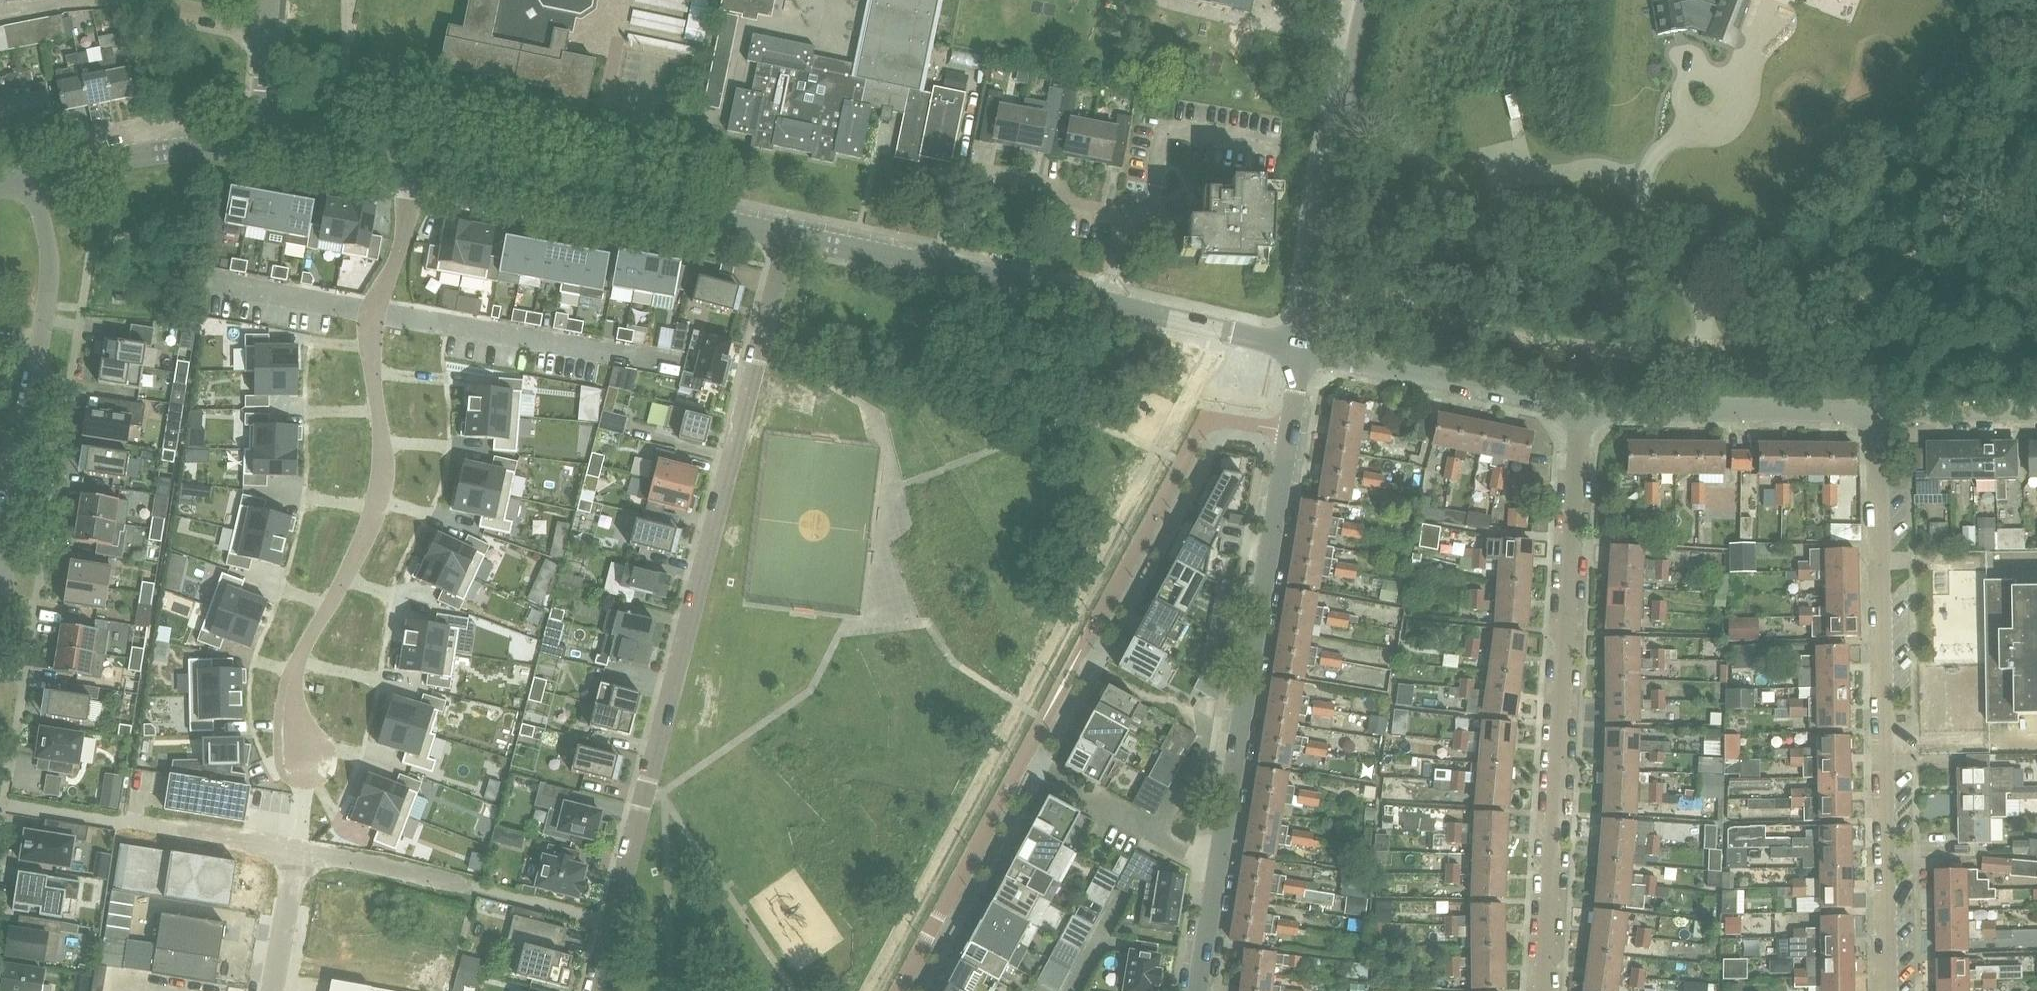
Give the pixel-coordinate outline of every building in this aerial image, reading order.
[(556,92),(553,106),(585,112),(589,97),(596,62),(565,55),(566,48),(570,32),(566,31),(570,12),(580,14),(592,6),(593,0),(470,0),(464,29),(449,26),(441,66),(545,88),(545,89),(556,92)] [(757,15),(772,18),(776,0),(723,0),(720,11),(747,17),(748,13),(757,15)] [(754,34),(749,61),(758,63),(752,91),(736,88),(727,133),(752,138),(750,146),(772,151),(773,146),(812,154),(811,159),(833,163),(835,153),(860,158),(871,107),(882,109),(880,119),(881,119),(882,117),(890,118),(889,121),(891,121),(893,112),(903,114),(894,158),(919,163),(920,157),(951,163),(965,93),(933,86),(933,87),(932,94),(920,91),(939,0),(870,0),(860,52),(877,61),(873,70),(869,67),(813,55),(815,47),(754,34)] [(1250,10),(1252,0),(1206,0),(1250,10)] [(1680,0),(1659,0),(1652,1),(1657,35),(1685,30),(1685,28),(1690,27),(1701,32),(1701,33),(1731,45),(1748,0),(1716,0),(1713,6),(1699,0),(1693,0),(1680,2),(1680,0)] [(739,17),(722,13),(703,106),(720,109),(739,17)] [(54,40),(66,37),(61,14),(49,17),(54,40)] [(43,42),(54,40),(49,17),(38,19),(43,42)] [(43,42),(38,19),(26,21),(31,45),(43,42)] [(20,47),(31,45),(26,21),(15,24),(20,47)] [(8,50),(20,47),(15,24),(4,26),(8,50)] [(4,26),(0,27),(0,51),(8,50),(4,26)] [(98,36),(104,62),(111,101),(136,96),(130,67),(118,70),(114,48),(126,45),(123,31),(98,36)] [(89,51),(77,54),(87,106),(111,101),(104,62),(92,64),(89,51)] [(87,106),(77,54),(66,56),(69,69),(56,72),(64,111),(87,106)] [(0,79),(0,102),(6,131),(30,126),(19,74),(18,70),(18,68),(13,69),(14,74),(5,76),(6,77),(0,79)] [(30,71),(19,74),(30,126),(54,121),(46,82),(33,85),(30,71)] [(946,71),(943,88),(965,92),(968,75),(946,71)] [(1015,147),(1016,147),(1017,143),(1038,147),(1037,152),(1037,153),(1050,155),(1063,90),(1049,87),(1046,102),(1025,98),(1022,110),(1015,147)] [(993,144),(993,143),(994,139),(1015,143),(1015,147),(1022,110),(1001,106),(1003,93),(989,90),(979,142),(993,144)] [(1086,161),(1093,123),(1071,119),(1076,92),(1063,90),(1050,155),(1064,158),(1065,152),(1086,156),(1085,161),(1086,161)] [(1086,161),(1087,156),(1109,160),(1108,166),(1122,169),(1131,117),(1117,115),(1115,127),(1093,123),(1086,161)] [(1189,220),(1188,245),(1199,245),(1198,257),(1198,263),(1253,265),(1254,254),(1271,255),(1273,200),(1263,199),(1263,181),(1232,180),(1231,198),(1218,197),(1218,193),(1202,192),(1201,220),(1189,220)] [(244,235),(252,191),(231,187),(229,197),(227,211),(223,232),(224,232),(244,235)] [(266,231),(273,195),(252,191),(244,235),(245,236),(247,227),(266,231)] [(311,224),(307,248),(318,250),(341,254),(343,245),(344,245),(351,202),(341,200),(341,196),(328,193),(322,226),(311,224)] [(217,195),(208,246),(221,249),(224,232),(223,232),(227,211),(229,197),(217,195)] [(287,235),(293,198),(273,195),(266,231),(287,235)] [(315,202),(298,199),(293,198),(287,235),(285,243),(307,247),(311,224),(315,202)] [(343,245),(341,254),(378,261),(382,237),(371,235),(376,207),(351,202),(344,245),(343,245)] [(430,246),(426,269),(462,276),(471,224),(446,219),(441,247),(430,246)] [(471,224),(462,276),(497,282),(501,258),(491,256),(497,223),(483,221),(482,226),(471,224)] [(499,273),(498,280),(519,284),(520,276),(527,240),(515,238),(511,238),(506,237),(499,273)] [(520,276),(519,284),(539,288),(541,280),(547,244),(527,240),(520,276)] [(547,244),(541,280),(561,284),(568,248),(547,244)] [(561,284),(560,292),(580,296),(588,251),(568,248),(561,284)] [(602,300),(610,255),(588,251),(580,296),(602,300)] [(612,287),(633,291),(640,255),(619,251),(612,287)] [(633,291),(654,294),(660,258),(640,255),(633,291)] [(238,272),(240,260),(232,258),(230,270),(238,272)] [(682,262),(660,258),(654,294),(675,298),(677,289),(681,265),(682,262)] [(240,260),(238,272),(246,273),(248,261),(240,260)] [(721,262),(719,274),(732,276),(734,265),(721,262)] [(689,266),(681,265),(677,289),(684,290),(689,266)] [(279,279),(281,267),(273,266),(271,278),(279,279)] [(281,267),(279,279),(287,280),(289,269),(281,267)] [(303,272),(301,283),(312,285),(313,279),(310,273),(303,272)] [(692,302),(733,312),(739,287),(712,280),(713,277),(703,274),(702,277),(699,277),(692,302)] [(491,317),(499,319),(501,307),(493,305),(491,317)] [(533,325),(535,313),(527,311),(525,323),(533,325)] [(535,313),(533,325),(541,326),(543,314),(535,313)] [(574,332),(576,320),(568,319),(566,331),(574,332)] [(576,320),(574,332),(582,334),(584,322),(576,320)] [(689,324),(678,322),(673,350),(684,352),(689,324)] [(129,342),(105,339),(102,361),(143,367),(146,346),(152,347),(155,328),(131,324),(129,342)] [(624,341),(626,329),(618,328),(616,340),(624,341)] [(634,331),(626,329),(624,341),(632,343),(634,331)] [(695,374),(706,377),(705,381),(724,386),(729,369),(725,368),(732,340),(694,330),(690,344),(702,347),(695,374)] [(255,371),(298,371),(298,346),(269,346),(269,335),(245,335),(245,372),(255,372),(255,371)] [(143,367),(102,361),(99,383),(140,389),(143,367)] [(178,361),(176,372),(188,374),(190,362),(178,361)] [(611,380),(623,382),(625,368),(613,366),(611,380)] [(255,371),(255,372),(255,396),(245,396),(245,407),(269,407),(269,396),(298,396),(298,371),(255,371)] [(188,374),(176,372),(174,383),(186,385),(188,374)] [(467,412),(520,416),(523,380),(499,378),(498,389),(469,387),(467,412)] [(609,385),(608,390),(618,393),(619,388),(609,385)] [(117,413),(97,410),(88,408),(87,412),(84,411),(82,421),(81,427),(85,427),(83,437),(126,444),(129,425),(142,427),(145,404),(119,400),(117,413)] [(1334,402),(1330,426),(1360,431),(1364,407),(1334,402)] [(171,404),(169,415),(181,417),(183,405),(171,404)] [(711,419),(685,413),(686,410),(670,406),(664,428),(680,432),(679,439),(705,445),(711,419)] [(628,417),(603,411),(598,429),(623,435),(628,417)] [(1413,441),(1425,443),(1430,414),(1419,411),(1413,441)] [(517,452),(520,416),(467,412),(466,423),(462,422),(460,437),(494,440),(493,450),(517,452)] [(249,450),(297,451),(297,440),(302,440),(302,427),(269,426),(269,414),(245,413),(245,425),(250,425),(249,449),(249,450)] [(1432,444),(1456,449),(1462,419),(1439,414),(1432,444)] [(1456,449),(1454,459),(1462,461),(1465,462),(1467,451),(1479,454),(1485,423),(1462,419),(1456,449)] [(1500,468),(1502,458),(1508,428),(1485,423),(1479,454),(1491,456),(1489,466),(1493,467),(1500,468)] [(1370,425),(1369,432),(1368,440),(1379,442),(1382,427),(1370,425)] [(201,427),(190,426),(188,447),(204,447),(206,427),(201,427)] [(1330,426),(1327,449),(1357,454),(1359,440),(1368,441),(1368,440),(1369,432),(1360,431),(1330,426)] [(1393,429),(1382,427),(1379,442),(1390,444),(1393,429)] [(1531,433),(1508,428),(1502,458),(1525,463),(1531,433)] [(1629,473),(1653,473),(1653,443),(1629,443),(1629,473)] [(1677,443),(1653,443),(1653,473),(1677,473),(1677,443)] [(1677,473),(1700,473),(1700,443),(1677,443),(1677,473)] [(1724,443),(1700,443),(1700,473),(1724,473),(1724,443)] [(1997,444),(1998,480),(1998,491),(1998,500),(2007,500),(2007,480),(2018,480),(2017,443),(1997,444)] [(100,450),(88,448),(84,473),(126,480),(130,454),(115,452),(116,447),(101,444),(100,450)] [(1784,474),(1784,444),(1760,444),(1760,474),(1784,474)] [(1784,474),(1807,474),(1808,444),(1784,444),(1784,474)] [(1830,475),(1831,445),(1808,444),(1807,474),(1830,475)] [(1942,481),(1952,481),(1951,444),(1931,445),(1931,449),(1917,450),(1918,496),(1942,495),(1942,481)] [(1952,481),(1975,481),(1974,444),(1951,444),(1952,481)] [(1998,480),(1997,444),(1974,444),(1975,481),(1986,480),(1986,491),(1998,491),(1998,480)] [(1855,445),(1831,445),(1830,475),(1854,475),(1855,445)] [(653,461),(649,479),(693,490),(699,469),(674,463),(677,452),(657,447),(653,461)] [(162,460),(174,462),(176,451),(164,449),(162,460)] [(249,450),(249,449),(244,449),(243,486),(267,487),(267,476),(297,476),(297,451),(249,450)] [(1327,449),(1323,473),(1353,478),(1357,454),(1327,449)] [(1732,451),(1732,469),(1753,469),(1753,452),(1732,451)] [(592,453),(589,464),(602,467),(605,456),(592,453)] [(459,486),(510,497),(518,461),(494,456),(492,467),(464,461),(459,486)] [(1447,458),(1445,468),(1460,471),(1462,461),(1454,459),(1448,458),(1447,458)] [(599,478),(602,467),(589,464),(586,475),(599,478)] [(1493,467),(1491,477),(1506,480),(1508,470),(1500,468),(1493,467)] [(1445,468),(1443,478),(1457,481),(1460,471),(1445,468)] [(1222,472),(1195,522),(1214,532),(1244,476),(1222,472)] [(1361,486),(1371,488),(1374,473),(1363,472),(1361,486)] [(1319,496),(1335,499),(1349,501),(1353,478),(1323,473),(1319,496)] [(1388,476),(1374,473),(1371,488),(1382,489),(1383,483),(1387,484),(1388,476)] [(692,497),(693,490),(649,479),(643,477),(638,498),(648,500),(647,502),(661,505),(688,512),(689,508),(693,509),(696,498),(692,497)] [(1504,490),(1506,480),(1491,477),(1489,487),(1504,490)] [(179,494),(188,495),(190,482),(181,481),(179,494)] [(1644,482),(1644,493),(1658,493),(1658,483),(1644,482)] [(1691,483),(1691,494),(1706,494),(1706,483),(1691,483)] [(1775,484),(1774,495),(1789,495),(1789,484),(1775,484)] [(1821,485),(1821,496),(1837,496),(1837,485),(1821,485)] [(505,520),(510,497),(459,486),(453,511),(482,516),(479,527),(510,534),(513,521),(505,520)] [(1658,504),(1658,493),(1644,493),(1643,504),(1658,504)] [(130,501),(81,494),(78,517),(116,523),(126,524),(130,501)] [(234,530),(286,542),(288,531),(293,532),(296,518),(264,511),(266,499),(243,494),(234,530)] [(1691,494),(1691,505),(1699,505),(1705,505),(1706,494),(1691,494)] [(1789,506),(1789,495),(1774,495),(1774,506),(1789,506)] [(1837,507),(1837,496),(1821,496),(1821,507),(1837,507)] [(1431,498),(1422,497),(1419,516),(1442,519),(1443,510),(1430,508),(1431,498)] [(593,502),(580,499),(577,510),(590,513),(593,502)] [(1331,506),(1322,505),(1302,501),(1298,521),(1337,528),(1341,528),(1342,523),(1343,519),(1329,517),(1331,506)] [(647,502),(644,515),(658,519),(661,505),(647,502)] [(1526,509),(1508,508),(1507,526),(1525,527),(1526,509)] [(1468,513),(1445,509),(1442,522),(1465,526),(1468,513)] [(622,510),(618,525),(633,529),(630,544),(627,556),(657,564),(660,552),(676,556),(684,525),(658,519),(644,515),(622,510)] [(1468,513),(1465,526),(1479,529),(1482,514),(1468,511),(1468,513)] [(1229,512),(1228,522),(1243,524),(1245,515),(1229,512)] [(116,523),(78,517),(74,540),(118,547),(120,537),(124,537),(125,529),(126,524),(116,523)] [(153,517),(151,528),(163,530),(165,518),(153,517)] [(1752,518),(1740,517),(1739,539),(1751,540),(1752,518)] [(1978,517),(1979,549),(1995,549),(1995,533),(1995,530),(1995,521),(1995,517),(1978,517)] [(1298,521),(1295,542),(1325,546),(1326,536),(1336,537),(1337,528),(1298,521)] [(1195,522),(1175,561),(1205,578),(1210,549),(1218,535),(1214,532),(1195,522)] [(1351,538),(1353,525),(1342,523),(1341,528),(1340,536),(1351,538)] [(1421,524),(1418,546),(1437,549),(1440,526),(1423,524),(1421,524)] [(1364,526),(1353,525),(1351,538),(1362,540),(1364,526)] [(1963,535),(1953,535),(1953,549),(1976,549),(1976,527),(1963,527),(1963,535)] [(163,530),(151,528),(149,539),(161,541),(163,530)] [(1931,528),(1931,550),(1949,550),(1949,528),(1931,528)] [(1995,533),(1995,549),(2024,548),(2024,529),(1999,530),(1999,533),(1995,533)] [(286,542),(234,530),(226,565),(249,571),(252,560),(280,566),(286,542)] [(438,534),(427,556),(475,579),(490,547),(469,536),(464,546),(438,534)] [(555,538),(551,555),(563,558),(567,540),(555,538)] [(1486,558),(1494,559),(1530,561),(1532,540),(1490,538),(1490,539),(1486,538),(1485,550),(1487,550),(1486,558)] [(1295,542),(1292,562),(1330,568),(1335,568),(1335,562),(1336,560),(1332,559),(1334,548),(1325,546),(1295,542)] [(1748,542),(1729,542),(1729,548),(1729,571),(1749,571),(1748,542)] [(1611,546),(1610,566),(1646,568),(1647,559),(1641,558),(1642,548),(1611,546)] [(1471,549),(1471,559),(1486,560),(1486,558),(1487,550),(1485,550),(1471,549)] [(1796,562),(1797,571),(1856,570),(1856,549),(1809,550),(1809,561),(1796,562)] [(1412,553),(1410,567),(1412,567),(1420,568),(1421,554),(1412,553)] [(169,568),(183,572),(186,557),(173,554),(169,568)] [(475,579),(427,556),(422,566),(418,564),(412,576),(442,591),(438,601),(459,611),(475,579)] [(546,558),(543,565),(557,571),(560,564),(546,558)] [(1485,570),(1486,560),(1471,559),(1470,569),(1485,570)] [(1499,569),(1498,579),(1529,581),(1530,561),(1494,559),(1494,568),(1499,569)] [(67,582),(109,589),(112,567),(71,560),(67,582)] [(1655,560),(1654,569),(1668,570),(1669,561),(1655,560)] [(1175,561),(1154,600),(1180,614),(1185,617),(1206,578),(1205,578),(1175,561)] [(1292,562),(1288,583),(1318,587),(1320,576),(1329,577),(1330,568),(1292,562)] [(1344,578),(1346,564),(1335,562),(1335,568),(1333,576),(1344,578)] [(1346,564),(1344,578),(1355,580),(1357,566),(1346,564)] [(543,565),(528,597),(542,604),(557,571),(543,565)] [(661,600),(662,597),(666,598),(671,578),(625,566),(620,586),(652,595),(652,598),(661,600)] [(1645,578),(1646,568),(1610,566),(1609,587),(1640,589),(1641,578),(1645,578)] [(1654,569),(1654,579),(1654,580),(1668,581),(1668,570),(1654,569)] [(1797,571),(1797,580),(1821,579),(1826,579),(1827,591),(1827,594),(1857,593),(1857,590),(1856,570),(1797,571)] [(210,607),(259,625),(268,602),(241,592),(245,581),(222,573),(210,607)] [(561,573),(558,583),(570,586),(573,576),(561,573)] [(1493,591),(1492,600),(1528,602),(1529,581),(1498,579),(1497,590),(1493,590),(1493,591)] [(1989,663),(1989,723),(2004,723),(2020,723),(2020,714),(2036,714),(2036,587),(2018,588),(2017,579),(1987,579),(1988,641),(1986,641),(1987,663),(1989,663)] [(1383,580),(1379,599),(1396,602),(1399,582),(1383,580)] [(109,589),(67,582),(64,604),(105,610),(109,589)] [(141,593),(153,595),(155,584),(143,582),(141,593)] [(1219,584),(1213,630),(1228,632),(1235,586),(1219,584)] [(1639,600),(1640,589),(1609,587),(1607,608),(1643,610),(1644,606),(1644,600),(1639,600)] [(1483,600),(1484,590),(1469,589),(1468,599),(1483,600)] [(1284,611),(1322,617),(1327,617),(1328,610),(1328,608),(1315,606),(1316,595),(1287,590),(1284,611)] [(153,595),(141,593),(139,605),(151,607),(153,595)] [(1718,604),(1729,604),(1729,593),(1718,593),(1718,604)] [(1817,608),(1817,617),(1822,617),(1857,616),(1857,596),(1857,593),(1827,594),(1827,596),(1827,608),(1822,608),(1817,608)] [(1483,610),(1483,600),(1468,599),(1468,608),(1483,610)] [(1176,621),(1180,614),(1154,600),(1133,638),(1159,653),(1167,638),(1176,643),(1185,626),(1176,621)] [(1528,602),(1492,600),(1492,610),(1496,611),(1495,621),(1526,623),(1528,602)] [(1651,606),(1651,611),(1666,612),(1667,602),(1651,601),(1651,606)] [(251,648),(259,625),(210,607),(197,641),(220,649),(224,638),(251,648)] [(1798,617),(1812,617),(1812,607),(1798,607),(1798,617)] [(565,611),(552,608),(549,618),(562,622),(565,611)] [(1643,620),(1643,610),(1607,608),(1606,629),(1637,631),(1638,619),(1643,620)] [(608,610),(603,632),(653,645),(654,645),(650,644),(656,622),(608,610)] [(1325,626),(1337,627),(1339,611),(1328,610),(1327,617),(1325,626)] [(1322,617),(1284,611),(1281,631),(1310,636),(1311,625),(1321,626),(1322,617)] [(1350,613),(1339,611),(1337,627),(1348,629),(1350,613)] [(1665,621),(1666,612),(1651,611),(1650,620),(1665,621)] [(403,645),(456,653),(459,629),(467,630),(469,619),(437,614),(435,624),(407,620),(403,645)] [(1822,617),(1817,617),(1812,617),(1798,617),(1798,626),(1812,626),(1812,638),(1858,637),(1857,616),(1822,617)] [(59,634),(57,647),(96,653),(105,655),(108,631),(61,624),(59,634)] [(158,626),(156,640),(170,642),(172,628),(158,626)] [(1758,639),(1758,626),(1728,627),(1728,640),(1758,639)] [(1208,629),(1204,648),(1224,659),(1228,632),(1210,629),(1208,629)] [(1488,640),(1487,650),(1522,654),(1525,634),(1494,630),(1493,640),(1488,640)] [(1281,631),(1277,651),(1316,657),(1318,648),(1308,646),(1310,636),(1281,631)] [(596,655),(594,664),(607,667),(609,659),(648,669),(648,667),(646,667),(648,658),(650,659),(653,646),(653,645),(603,632),(602,633),(606,634),(600,656),(596,655)] [(1133,638),(1118,667),(1151,685),(1158,688),(1164,677),(1157,673),(1166,656),(1159,653),(1133,638)] [(1465,638),(1464,648),(1478,650),(1480,640),(1465,638)] [(1606,639),(1606,659),(1643,659),(1643,649),(1638,649),(1638,639),(1606,639)] [(566,647),(543,641),(540,653),(563,659),(566,647)] [(450,689),(456,653),(403,645),(401,656),(397,655),(395,669),(428,674),(426,685),(450,689)] [(1730,668),(1743,668),(1742,646),(1730,646),(1730,668)] [(1788,660),(1788,669),(1846,667),(1846,646),(1817,647),(1817,655),(1800,656),(1800,660),(1788,660)] [(55,661),(54,671),(56,671),(92,677),(101,678),(105,655),(96,653),(57,647),(55,661)] [(130,658),(142,660),(144,649),(132,647),(130,658)] [(1477,659),(1478,650),(1464,648),(1462,657),(1477,659)] [(1650,648),(1650,659),(1664,659),(1664,648),(1650,648)] [(1488,671),(1520,675),(1522,654),(1487,650),(1486,660),(1490,660),(1488,671)] [(1316,657),(1277,651),(1274,672),(1303,677),(1305,664),(1315,666),(1316,657)] [(1319,666),(1329,667),(1331,653),(1321,651),(1320,658),(1319,666)] [(1331,653),(1329,667),(1340,669),(1342,655),(1331,653)] [(142,660),(130,658),(129,670),(141,672),(142,660)] [(188,659),(189,695),(242,694),(242,683),(247,683),(246,669),(213,670),(213,659),(188,659)] [(1606,659),(1606,679),(1638,679),(1638,668),(1643,668),(1650,668),(1650,659),(1643,659),(1606,659)] [(1650,659),(1650,668),(1664,668),(1664,659),(1650,659)] [(1788,669),(1781,669),(1781,677),(1797,677),(1797,689),(1817,688),(1847,687),(1846,667),(1788,669)] [(1483,681),(1481,691),(1517,696),(1520,675),(1488,671),(1487,682),(1483,681)] [(1200,675),(1193,688),(1217,701),(1219,685),(1200,675)] [(534,677),(531,690),(546,694),(551,695),(554,682),(534,677)] [(1473,690),(1474,680),(1460,678),(1459,688),(1473,690)] [(1606,700),(1643,700),(1643,690),(1638,690),(1638,679),(1606,679),(1606,700)] [(1273,680),(1269,700),(1308,707),(1310,697),(1300,696),(1302,685),(1273,680)] [(601,683),(595,705),(636,715),(641,694),(601,683)] [(71,694),(50,691),(46,717),(88,723),(92,699),(98,700),(99,688),(73,684),(71,694)] [(1107,686),(1093,713),(1125,730),(1134,714),(1143,719),(1149,709),(1107,686)] [(1457,699),(1457,698),(1459,688),(1448,687),(1447,698),(1457,699)] [(1818,697),(1807,697),(1807,700),(1808,708),(1812,708),(1847,707),(1847,687),(1817,688),(1818,697)] [(1472,700),(1473,690),(1459,688),(1457,698),(1468,699),(1472,700)] [(542,709),(546,694),(531,690),(527,705),(542,709)] [(1468,699),(1466,713),(1483,715),(1483,712),(1514,716),(1517,696),(1481,691),(1473,690),(1472,700),(1468,699)] [(1651,700),(1666,700),(1666,690),(1651,690),(1651,700)] [(1728,710),(1742,710),(1754,710),(1753,690),(1731,690),(1727,691),(1728,710)] [(242,694),(189,695),(190,732),(214,731),(214,720),(242,720),(242,694)] [(431,734),(432,733),(438,711),(443,712),(446,701),(423,694),(420,704),(393,696),(385,720),(431,734)] [(1788,709),(1802,709),(1801,698),(1788,698),(1788,709)] [(1308,707),(1269,700),(1266,720),(1294,725),(1296,714),(1306,716),(1308,707)] [(1311,714),(1322,716),(1324,702),(1313,700),(1311,714)] [(1643,710),(1643,700),(1606,700),(1606,720),(1638,720),(1638,710),(1643,710)] [(1651,710),(1666,710),(1666,700),(1651,700),(1651,710)] [(1334,704),(1324,702),(1322,716),(1332,718),(1334,704)] [(630,737),(636,715),(595,705),(595,706),(585,703),(580,722),(590,725),(590,726),(630,737)] [(1802,709),(1788,709),(1788,718),(1807,717),(1807,729),(1818,729),(1848,728),(1847,707),(1812,708),(1808,708),(1802,709)] [(1710,712),(1710,724),(1721,725),(1721,712),(1710,712)] [(1128,732),(1125,730),(1093,713),(1078,740),(1112,758),(1124,764),(1129,755),(1119,749),(1128,732)] [(1370,715),(1367,734),(1385,736),(1388,718),(1370,715)] [(436,735),(432,733),(431,734),(385,720),(378,744),(405,753),(402,763),(433,773),(436,761),(429,758),(436,735)] [(1266,720),(1263,741),(1301,747),(1305,748),(1306,741),(1308,741),(1308,738),(1293,736),(1294,725),(1266,720)] [(1481,733),(1476,733),(1475,742),(1511,745),(1513,723),(1482,721),(1481,733)] [(118,735),(130,737),(132,726),(120,724),(118,735)] [(144,724),(144,736),(156,735),(156,728),(152,724),(144,724)] [(535,727),(522,724),(520,735),(532,738),(535,727)] [(1406,728),(1392,726),(1391,734),(1405,736),(1406,728)] [(41,729),(37,755),(37,757),(50,759),(48,771),(72,775),(74,763),(78,764),(82,735),(41,729)] [(1704,730),(1704,741),(1720,742),(1721,730),(1704,729),(1704,730)] [(1605,750),(1641,752),(1649,752),(1663,753),(1669,753),(1670,742),(1637,740),(1637,731),(1606,730),(1605,750)] [(1454,731),(1453,741),(1468,742),(1469,732),(1454,731)] [(1738,734),(1728,734),(1723,734),(1723,753),(1723,760),(1734,760),(1738,760),(1738,734)] [(1789,750),(1789,759),(1791,759),(1813,758),(1848,758),(1848,737),(1818,737),(1818,748),(1813,748),(1813,747),(1789,748),(1789,750)] [(245,738),(241,738),(202,739),(203,759),(199,760),(196,778),(230,784),(232,772),(233,765),(248,765),(251,745),(245,744),(245,738)] [(1112,758),(1078,740),(1064,767),(1098,785),(1109,763),(1112,758)] [(1290,755),(1299,757),(1301,747),(1263,741),(1259,761),(1288,766),(1290,755)] [(1317,743),(1308,741),(1306,741),(1305,748),(1304,755),(1315,757),(1317,743)] [(1467,751),(1468,742),(1453,741),(1452,750),(1467,751)] [(1480,753),(1479,763),(1510,765),(1511,745),(1475,742),(1474,752),(1480,753)] [(1328,744),(1317,743),(1315,757),(1326,759),(1328,744)] [(612,781),(618,756),(578,746),(571,771),(612,781)] [(1772,750),(1772,759),(1784,759),(1789,759),(1789,750),(1789,748),(1772,748),(1772,750)] [(1148,777),(1168,788),(1182,761),(1162,750),(1148,777)] [(1640,761),(1641,752),(1605,750),(1604,770),(1636,772),(1636,761),(1640,761)] [(1662,762),(1663,753),(1649,752),(1649,762),(1662,762)] [(1848,758),(1813,758),(1791,759),(1791,767),(1804,767),(1804,779),(1819,779),(1849,778),(1848,758)] [(1738,760),(1734,760),(1723,760),(1723,774),(1739,774),(1738,760)] [(1472,773),(1472,783),(1508,786),(1510,765),(1479,763),(1478,773),(1472,773)] [(131,769),(129,769),(125,768),(124,775),(121,803),(126,804),(131,769)] [(2002,769),(2002,768),(1959,769),(1960,794),(1991,794),(2002,793),(2008,793),(2012,793),(2012,788),(2017,788),(2017,769),(2002,769)] [(1258,769),(1255,789),(1293,795),(1295,786),(1286,784),(1287,774),(1258,769)] [(1604,770),(1603,791),(1639,793),(1639,783),(1635,783),(1636,772),(1604,770)] [(1450,782),(1464,782),(1465,773),(1450,772),(1450,782)] [(244,821),(250,787),(230,784),(196,778),(171,774),(165,809),(244,821)] [(368,774),(359,798),(409,816),(421,821),(429,800),(417,795),(422,783),(400,774),(396,784),(368,774)] [(48,775),(45,793),(59,796),(62,777),(48,775)] [(1164,797),(1168,788),(1148,777),(1144,786),(1164,797)] [(1769,777),(1728,777),(1728,787),(1769,787),(1769,777)] [(1791,790),(1791,799),(1849,798),(1849,778),(1819,779),(1819,789),(1791,790)] [(484,798),(498,801),(502,782),(489,779),(484,798)] [(1433,781),(1433,791),(1464,793),(1464,782),(1450,782),(1433,781)] [(1507,807),(1508,786),(1472,783),(1471,793),(1477,793),(1476,804),(1507,807)] [(1650,783),(1649,793),(1662,794),(1663,784),(1650,783)] [(599,821),(601,812),(566,803),(570,790),(545,784),(543,796),(556,799),(553,809),(562,812),(558,831),(572,834),(570,842),(587,846),(589,839),(603,842),(608,823),(599,821)] [(2027,788),(2027,793),(2030,793),(2030,799),(2036,798),(2036,787),(2027,788)] [(2013,799),(2030,799),(2030,793),(2027,793),(2027,788),(2017,788),(2012,788),(2012,793),(2013,799)] [(1255,789),(1252,809),(1281,813),(1282,803),(1292,805),(1293,795),(1255,789)] [(1296,804),(1302,805),(1307,806),(1310,791),(1299,789),(1296,804)] [(1310,791),(1307,806),(1317,808),(1319,801),(1320,793),(1310,791)] [(1634,803),(1638,803),(1639,793),(1603,791),(1602,812),(1634,814),(1634,803)] [(1662,804),(1662,794),(1649,793),(1649,803),(1662,804)] [(1960,808),(1960,818),(1992,817),(2008,817),(2008,793),(2002,793),(1991,794),(1960,794),(1960,808)] [(117,809),(119,797),(103,794),(101,806),(117,809)] [(1031,828),(1062,845),(1079,814),(1048,797),(1031,828)] [(409,816),(359,798),(356,808),(351,806),(346,819),(377,831),(373,841),(396,850),(409,816)] [(1774,799),(1774,809),(1803,809),(1803,819),(1820,819),(1849,819),(1849,798),(1791,799),(1774,799)] [(1747,799),(1747,809),(1774,809),(1774,799),(1747,799)] [(486,806),(482,816),(495,820),(498,811),(486,806)] [(1365,808),(1364,821),(1374,821),(1375,808),(1365,808)] [(1252,809),(1248,829),(1287,835),(1288,827),(1279,825),(1279,824),(1281,813),(1252,809)] [(1470,823),(1469,833),(1505,834),(1506,814),(1475,813),(1475,824),(1470,823)] [(1382,816),(1381,829),(1393,829),(1393,816),(1392,816),(1383,816),(1382,816)] [(1992,843),(1992,817),(1960,818),(1961,843),(1992,843)] [(1602,820),(1601,840),(1636,843),(1637,834),(1633,834),(1634,823),(1602,820)] [(59,822),(57,835),(25,830),(25,834),(21,834),(17,855),(21,856),(21,860),(70,868),(74,840),(86,841),(89,826),(59,822)] [(1447,822),(1447,832),(1461,833),(1461,823),(1447,822)] [(1727,829),(1727,848),(1746,848),(1749,848),(1765,847),(1764,839),(1764,826),(1749,827),(1733,827),(1727,829)] [(496,827),(493,841),(503,844),(507,830),(496,827)] [(1790,847),(1790,848),(1815,848),(1850,848),(1850,840),(1850,839),(1852,839),(1854,837),(1854,830),(1851,828),(1849,828),(1849,827),(1820,827),(1820,838),(1789,838),(1790,847)] [(1014,858),(1047,875),(1062,845),(1031,828),(1014,858)] [(1289,846),(1290,844),(1291,836),(1287,835),(1248,829),(1245,850),(1274,855),(1276,844),(1289,846)] [(1291,836),(1290,844),(1300,846),(1302,831),(1292,830),(1291,836)] [(1302,831),(1300,846),(1311,847),(1312,839),(1313,833),(1302,831)] [(1460,843),(1461,833),(1447,832),(1446,842),(1460,843)] [(1504,855),(1505,834),(1469,833),(1469,843),(1474,843),(1474,854),(1504,855)] [(1375,834),(1374,851),(1389,852),(1389,835),(1375,834)] [(1645,835),(1644,844),(1659,845),(1660,836),(1645,835)] [(1601,840),(1599,860),(1630,863),(1631,853),(1635,853),(1636,843),(1601,840)] [(2014,852),(2030,852),(2030,841),(2014,841),(2014,852)] [(237,862),(120,844),(113,890),(230,908),(237,862)] [(582,896),(584,896),(586,895),(587,894),(589,892),(590,890),(590,888),(590,886),(589,884),(587,882),(586,881),(586,880),(583,879),(586,867),(571,863),(574,852),(550,845),(547,857),(544,856),(536,887),(537,887),(578,898),(579,896),(582,897),(582,896)] [(1659,846),(1644,845),(1643,854),(1658,856),(1659,846)] [(1770,847),(1770,858),(1803,857),(1803,869),(1821,868),(1850,868),(1850,848),(1815,848),(1790,848),(1790,847),(1770,847)] [(1736,853),(1726,853),(1726,868),(1736,868),(1736,853)] [(472,854),(468,870),(481,873),(485,857),(472,854)] [(1468,864),(1468,874),(1503,876),(1504,855),(1474,854),(1473,864),(1468,864)] [(1984,857),(1983,869),(2010,872),(2010,876),(2036,878),(2036,862),(1984,857)] [(1004,878),(1043,898),(1053,878),(1047,875),(1014,858),(1004,878)] [(1244,858),(1240,878),(1284,885),(1285,879),(1285,875),(1281,875),(1280,874),(1271,873),(1272,863),(1244,858)] [(1599,860),(1597,881),(1633,884),(1633,874),(1630,874),(1630,863),(1599,860)] [(1149,933),(1175,937),(1184,882),(1160,878),(1162,869),(1150,861),(1144,873),(1142,885),(1156,887),(1149,933)] [(1445,864),(1445,874),(1459,874),(1460,864),(1445,864)] [(1100,866),(1091,883),(1111,893),(1114,887),(1120,877),(1111,872),(1105,869),(1100,866)] [(95,868),(94,878),(108,880),(109,870),(95,868)] [(1791,880),(1792,889),(1816,889),(1851,888),(1850,868),(1821,868),(1821,879),(1791,880)] [(1938,891),(1974,891),(1982,891),(1990,891),(1989,881),(1978,881),(1978,870),(1937,871),(1938,891)] [(40,914),(62,918),(65,898),(78,900),(81,881),(31,873),(19,871),(17,883),(12,910),(29,913),(30,906),(41,908),(40,914)] [(1133,878),(1123,872),(1120,877),(1115,886),(1126,892),(1133,878)] [(1721,873),(1721,889),(1733,889),(1734,873),(1721,873)] [(1459,884),(1459,874),(1445,874),(1445,884),(1459,884)] [(1502,897),(1503,876),(1468,874),(1467,884),(1472,884),(1472,896),(1502,897)] [(997,891),(991,902),(1027,921),(1034,907),(1045,912),(1051,902),(1043,898),(1004,878),(1001,876),(1000,878),(995,889),(997,891)] [(1641,885),(1641,886),(1655,886),(1656,877),(1642,876),(1641,885)] [(1239,887),(1237,899),(1265,903),(1267,893),(1278,895),(1282,895),(1282,893),(1284,885),(1240,878),(1239,887)] [(1284,885),(1282,893),(1293,895),(1295,881),(1285,879),(1284,885)] [(1295,881),(1293,895),(1296,895),(1303,896),(1305,889),(1305,883),(1295,881)] [(1597,881),(1595,902),(1627,905),(1626,909),(1643,911),(1644,896),(1641,896),(1641,886),(1641,885),(1633,884),(1597,881)] [(536,887),(530,885),(528,893),(535,895),(537,887),(536,887)] [(1655,896),(1655,886),(1641,886),(1641,896),(1644,896),(1655,896)] [(1851,888),(1816,889),(1792,889),(1772,889),(1772,898),(1821,897),(1822,909),(1851,909),(1851,888)] [(1334,893),(1305,889),(1303,896),(1296,895),(1295,900),(1332,906),(1334,893)] [(1721,895),(1721,914),(1736,914),(1736,889),(1733,889),(1721,889),(1721,895)] [(112,890),(110,902),(134,906),(136,894),(112,890)] [(1974,891),(1938,891),(1938,912),(1968,911),(1968,900),(1974,900),(1983,900),(1997,900),(1997,890),(1990,891),(1982,891),(1974,891)] [(1348,898),(1346,914),(1365,917),(1367,900),(1348,898)] [(1237,899),(1234,919),(1277,926),(1278,920),(1278,917),(1264,914),(1265,903),(1237,899)] [(110,902),(108,914),(132,917),(134,906),(110,902)] [(980,923),(1019,943),(1030,923),(1026,921),(991,902),(990,904),(987,903),(979,918),(981,920),(980,923)] [(1458,915),(1458,925),(1467,925),(1502,925),(1502,904),(1472,905),(1472,915),(1466,915),(1458,915)] [(1594,910),(1592,930),(1628,935),(1629,925),(1624,924),(1626,914),(1594,910)] [(1938,925),(1938,932),(1974,931),(1996,931),(2007,930),(2007,919),(1989,919),(1989,922),(1968,923),(1968,911),(1938,912),(1938,925)] [(156,944),(152,973),(215,983),(219,959),(225,923),(161,913),(156,944)] [(108,914),(106,926),(130,929),(132,917),(108,914)] [(573,957),(553,952),(555,941),(562,942),(566,928),(514,915),(506,946),(522,951),(516,975),(569,989),(574,971),(569,970),(573,957)] [(1444,916),(1444,925),(1458,925),(1458,915),(1444,916)] [(1793,938),(1817,937),(1851,937),(1851,916),(1822,916),(1822,928),(1792,929),(1793,938)] [(62,922),(30,917),(29,928),(25,930),(10,928),(6,955),(56,963),(62,922)] [(1724,917),(1724,934),(1741,935),(1741,918),(1724,917)] [(1234,919),(1230,940),(1259,944),(1260,933),(1270,934),(1275,935),(1276,933),(1277,926),(1234,919)] [(1277,926),(1276,933),(1286,935),(1288,921),(1278,920),(1277,926)] [(1299,923),(1288,921),(1286,935),(1296,936),(1299,923)] [(1019,943),(980,923),(969,943),(1008,964),(1019,943)] [(1444,925),(1444,934),(1458,934),(1458,925),(1444,925)] [(1458,934),(1458,937),(1461,937),(1467,937),(1467,935),(1471,935),(1472,946),(1503,946),(1502,925),(1467,925),(1458,925),(1458,934)] [(129,940),(130,929),(106,926),(106,929),(105,937),(128,941),(129,940)] [(1637,927),(1636,937),(1650,939),(1651,929),(1637,927)] [(1080,951),(1086,940),(1065,929),(1059,939),(1080,951)] [(1628,935),(1592,930),(1589,951),(1620,955),(1621,944),(1626,945),(1628,935)] [(1996,931),(1996,939),(2012,939),(2012,930),(2007,930),(1996,931)] [(1996,931),(1974,931),(1938,932),(1939,952),(1969,952),(1969,940),(1996,939),(1996,931)] [(1649,949),(1650,939),(1636,937),(1634,947),(1649,949)] [(1852,957),(1851,937),(1817,937),(1793,938),(1789,938),(1789,958),(1805,958),(1808,958),(1812,958),(1823,958),(1852,957)] [(1054,948),(1076,959),(1080,951),(1059,939),(1054,948)] [(1160,971),(1156,971),(1158,956),(1155,956),(1157,944),(1134,940),(1132,952),(1130,951),(1124,990),(1153,990),(1154,985),(1157,985),(1160,971)] [(128,945),(104,942),(101,965),(125,968),(128,945)] [(1008,964),(969,943),(967,942),(959,956),(963,957),(960,962),(998,982),(1008,964)] [(1460,967),(1467,967),(1503,966),(1503,946),(1472,946),(1472,957),(1444,957),(1444,967),(1460,967)] [(1589,951),(1586,971),(1622,975),(1623,966),(1618,965),(1620,955),(1589,951)] [(1244,952),(1241,972),(1270,975),(1272,965),(1281,966),(1282,956),(1244,952)] [(1288,956),(1287,967),(1301,968),(1302,958),(1288,956)] [(1812,978),(1817,978),(1852,977),(1852,957),(1823,958),(1812,958),(1808,958),(1805,958),(1805,968),(1802,969),(1802,975),(1802,978),(1812,978)] [(1747,959),(1722,959),(1722,979),(1747,979),(1747,959)] [(1037,980),(1058,990),(1059,990),(1063,982),(1069,971),(1048,960),(1042,971),(1037,980)] [(1976,968),(1969,969),(1969,960),(1939,961),(1940,981),(1975,981),(1984,980),(1996,980),(2024,979),(2024,966),(1976,967),(1976,968)] [(998,982),(960,962),(959,961),(947,983),(961,990),(993,990),(998,982)] [(2,980),(0,990),(40,990),(43,972),(4,965),(2,980)] [(1503,988),(1503,966),(1467,967),(1467,977),(1471,977),(1471,988),(1503,988)] [(1460,967),(1444,967),(1444,978),(1460,978),(1460,967)] [(1631,968),(1630,978),(1645,980),(1646,970),(1631,968)] [(1586,971),(1584,990),(1615,990),(1616,985),(1621,985),(1622,975),(1586,971)] [(1239,990),(1279,990),(1279,987),(1269,986),(1270,975),(1241,972),(1239,990)] [(91,977),(79,975),(77,990),(89,990),(91,977)] [(1852,977),(1817,978),(1812,978),(1802,978),(1802,982),(1788,982),(1788,987),(1823,987),(1823,990),(1852,990),(1852,977)] [(1644,990),(1645,980),(1630,978),(1628,988),(1644,990)] [(332,980),(330,990),(392,990),(332,980)] [(1037,980),(1031,990),(1058,990),(1037,980)] [(1996,980),(1984,980),(1975,981),(1940,981),(1940,990),(1970,990),(1970,989),(1997,988),(1996,980)] [(1683,990),(1707,990),(1708,984),(1684,983),(1683,990)]
